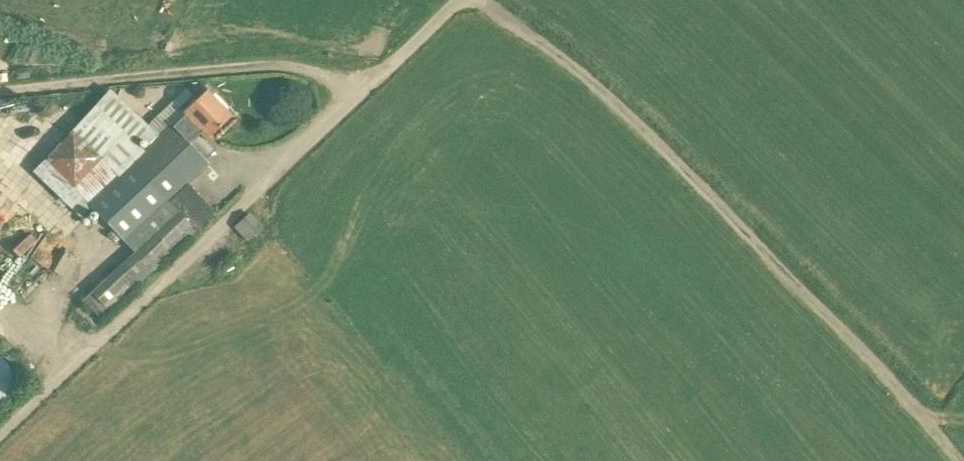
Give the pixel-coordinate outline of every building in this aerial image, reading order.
[(137,98),(141,98),(145,94),(145,89),(141,86),(136,86),(133,90),(133,95),(137,98)] [(187,114),(174,127),(189,143),(202,130),(209,138),(231,116),(207,90),(184,112),(187,114)] [(90,203),(145,151),(96,106),(72,132),(96,156),(61,196),(79,213),(90,203)] [(172,125),(145,151),(90,203),(128,242),(182,190),(209,164),(189,143),(174,127),(172,125)] [(186,194),(182,190),(128,242),(133,248),(151,266),(155,270),(216,212),(193,188),(186,194)] [(289,255),(251,213),(237,227),(249,240),(253,235),(279,264),(289,255)] [(151,266),(133,248),(80,302),(97,320),(151,266)]
